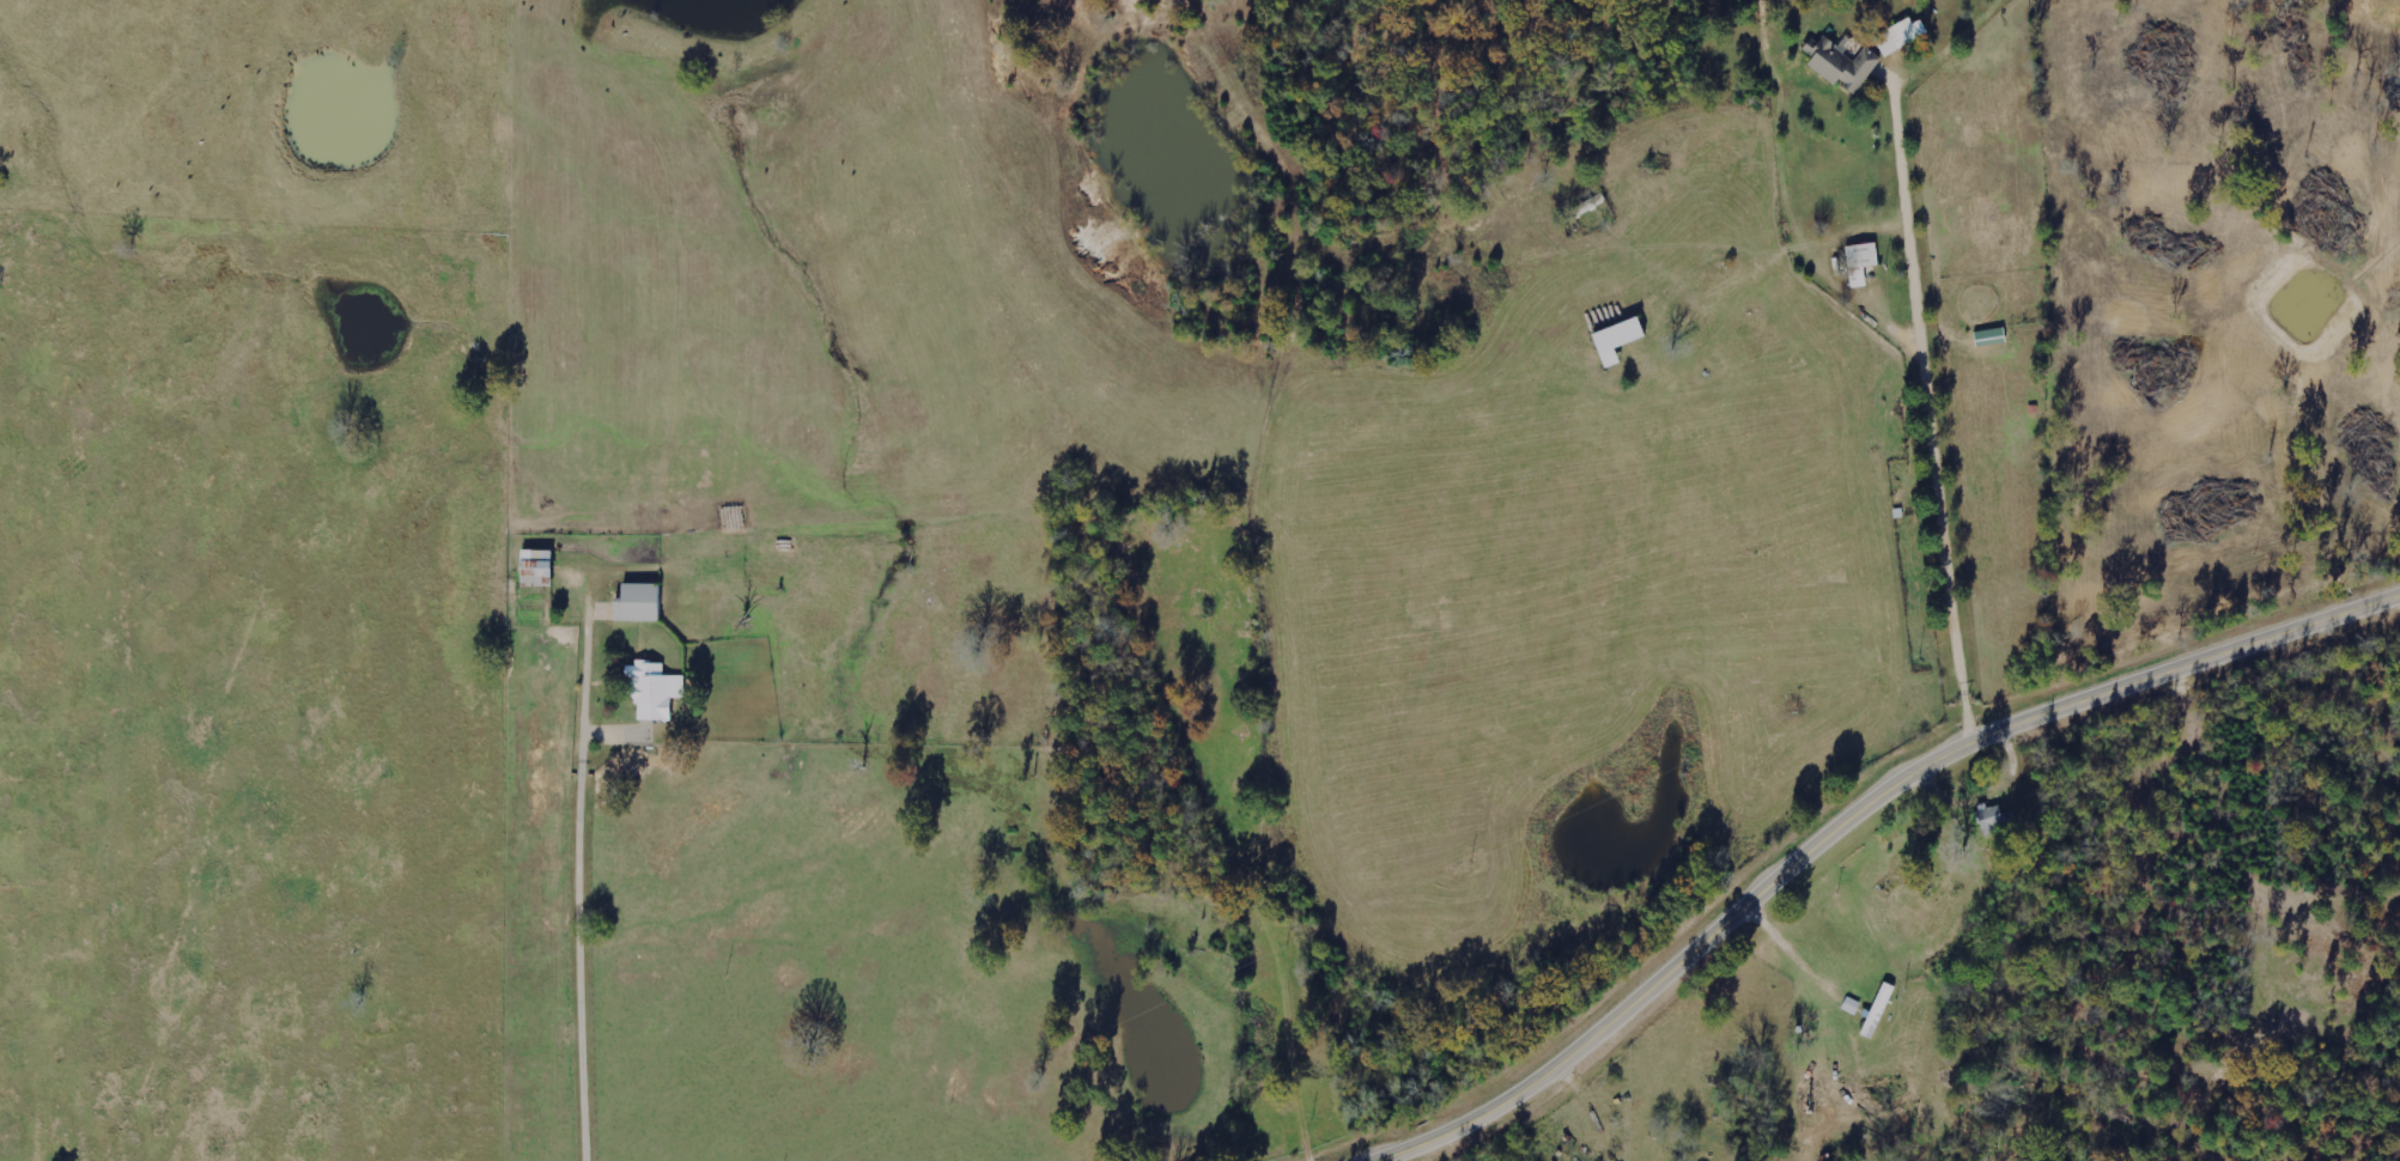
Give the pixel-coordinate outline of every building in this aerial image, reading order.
[(1868,48),(1858,63),(1827,44),(1817,38),(1803,60),(1843,85),(1844,83),(1857,91),(1872,68),(1878,72),(1886,59),(1868,48)] [(1869,267),(1885,265),(1881,242),(1850,247),(1857,288),(1872,286),(1869,267)] [(1623,348),(1654,336),(1647,316),(1601,334),(1614,368),(1629,362),(1623,348)] [(560,550),(528,550),(528,586),(559,587),(560,550)] [(667,584),(629,583),(628,599),(620,599),(620,620),(666,621),(667,584)] [(643,720),(678,721),(678,698),(689,699),(690,675),(669,675),(669,663),(632,662),(631,678),(637,678),(636,702),(643,702),(643,720)] [(1872,1014),(1873,1015),(1865,1034),(1878,1040),(1901,987),(1887,981),(1872,1014)]
